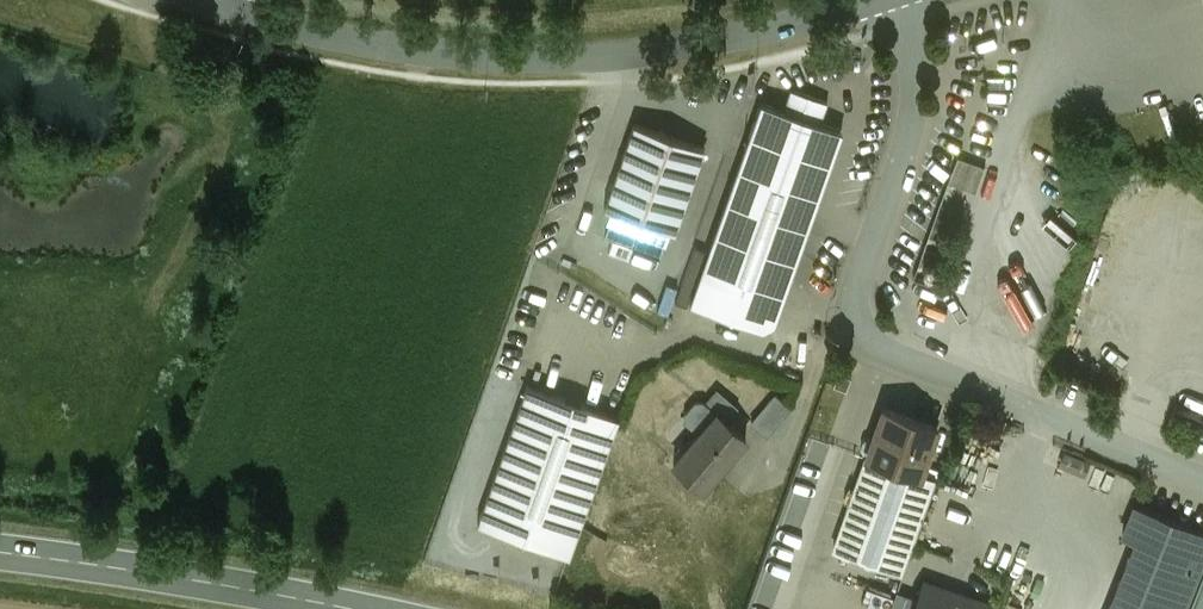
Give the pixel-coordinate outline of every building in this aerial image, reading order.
[(827,101),(791,88),(786,102),(788,102),(785,110),(820,122),(827,101)] [(761,102),(712,238),(771,259),(795,193),(817,201),(842,130),(820,122),(785,110),(761,102)] [(634,123),(605,206),(675,231),(705,147),(634,123)] [(984,167),(958,157),(949,181),(975,191),(984,167)] [(771,259),(712,238),(700,274),(781,303),(817,201),(795,193),(771,259)] [(637,233),(610,223),(605,236),(632,246),(637,233)] [(619,418),(528,385),(478,521),(569,554),(619,418)] [(775,397),(753,423),(767,436),(790,410),(775,397)] [(703,402),(695,402),(685,415),(685,423),(699,434),(717,414),(703,402)] [(937,426),(883,407),(872,438),(869,437),(864,439),(861,446),(864,451),(867,453),(867,454),(881,460),(921,474),(937,426)] [(699,434),(674,463),(704,488),(746,439),(717,414),(699,434)] [(881,460),(867,454),(834,546),(903,571),(936,479),(921,474),(881,460)] [(1135,505),(1123,534),(1136,539),(1202,566),(1202,532),(1135,505)] [(1136,539),(1108,608),(1187,608),(1202,570),(1202,566),(1136,539)] [(1187,608),(1202,608),(1202,570),(1187,608)] [(923,581),(918,596),(913,608),(984,608),(986,603),(923,581)] [(897,588),(889,608),(913,608),(918,596),(897,588)]
